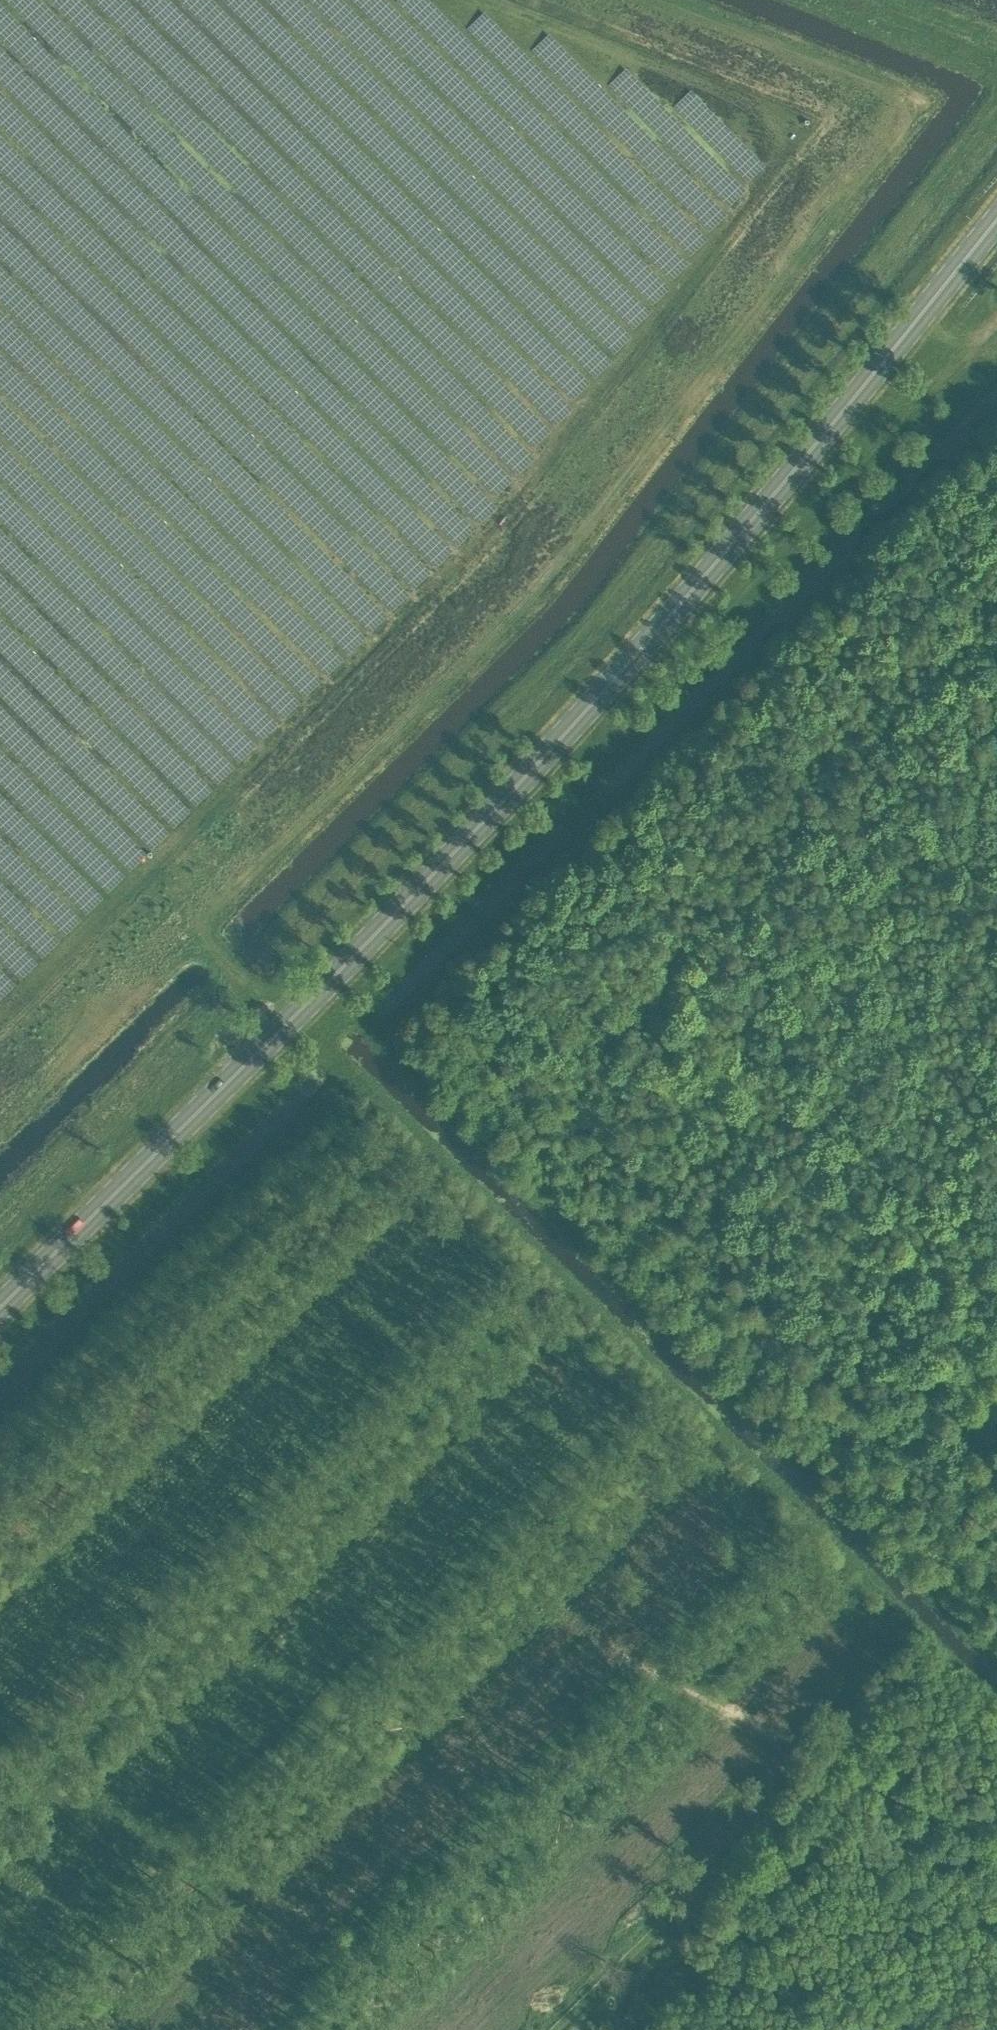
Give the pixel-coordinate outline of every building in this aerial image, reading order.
[(0,38),(0,395),(16,400),(20,150),(82,313),(136,367),(161,295),(161,257),(242,338),(297,179),(275,156),(250,90),(312,153),(378,154),(365,120),(390,120),(271,0),(268,0),(288,50),(227,29),(236,3),(123,1),(123,0),(14,0),(1,38),(0,38)] [(146,488),(138,497),(182,539),(184,544),(216,574),(218,574),(219,565),(207,553),(213,550),(203,541),(204,535),(187,533),(189,523),(182,517),(170,524),(181,513),(198,515),(197,524),(202,519),(213,529),(214,518),(206,504),(210,502),(173,467),(161,479),(170,495),(168,517),(159,508),(160,500),(153,499),(154,489),(146,488)]
